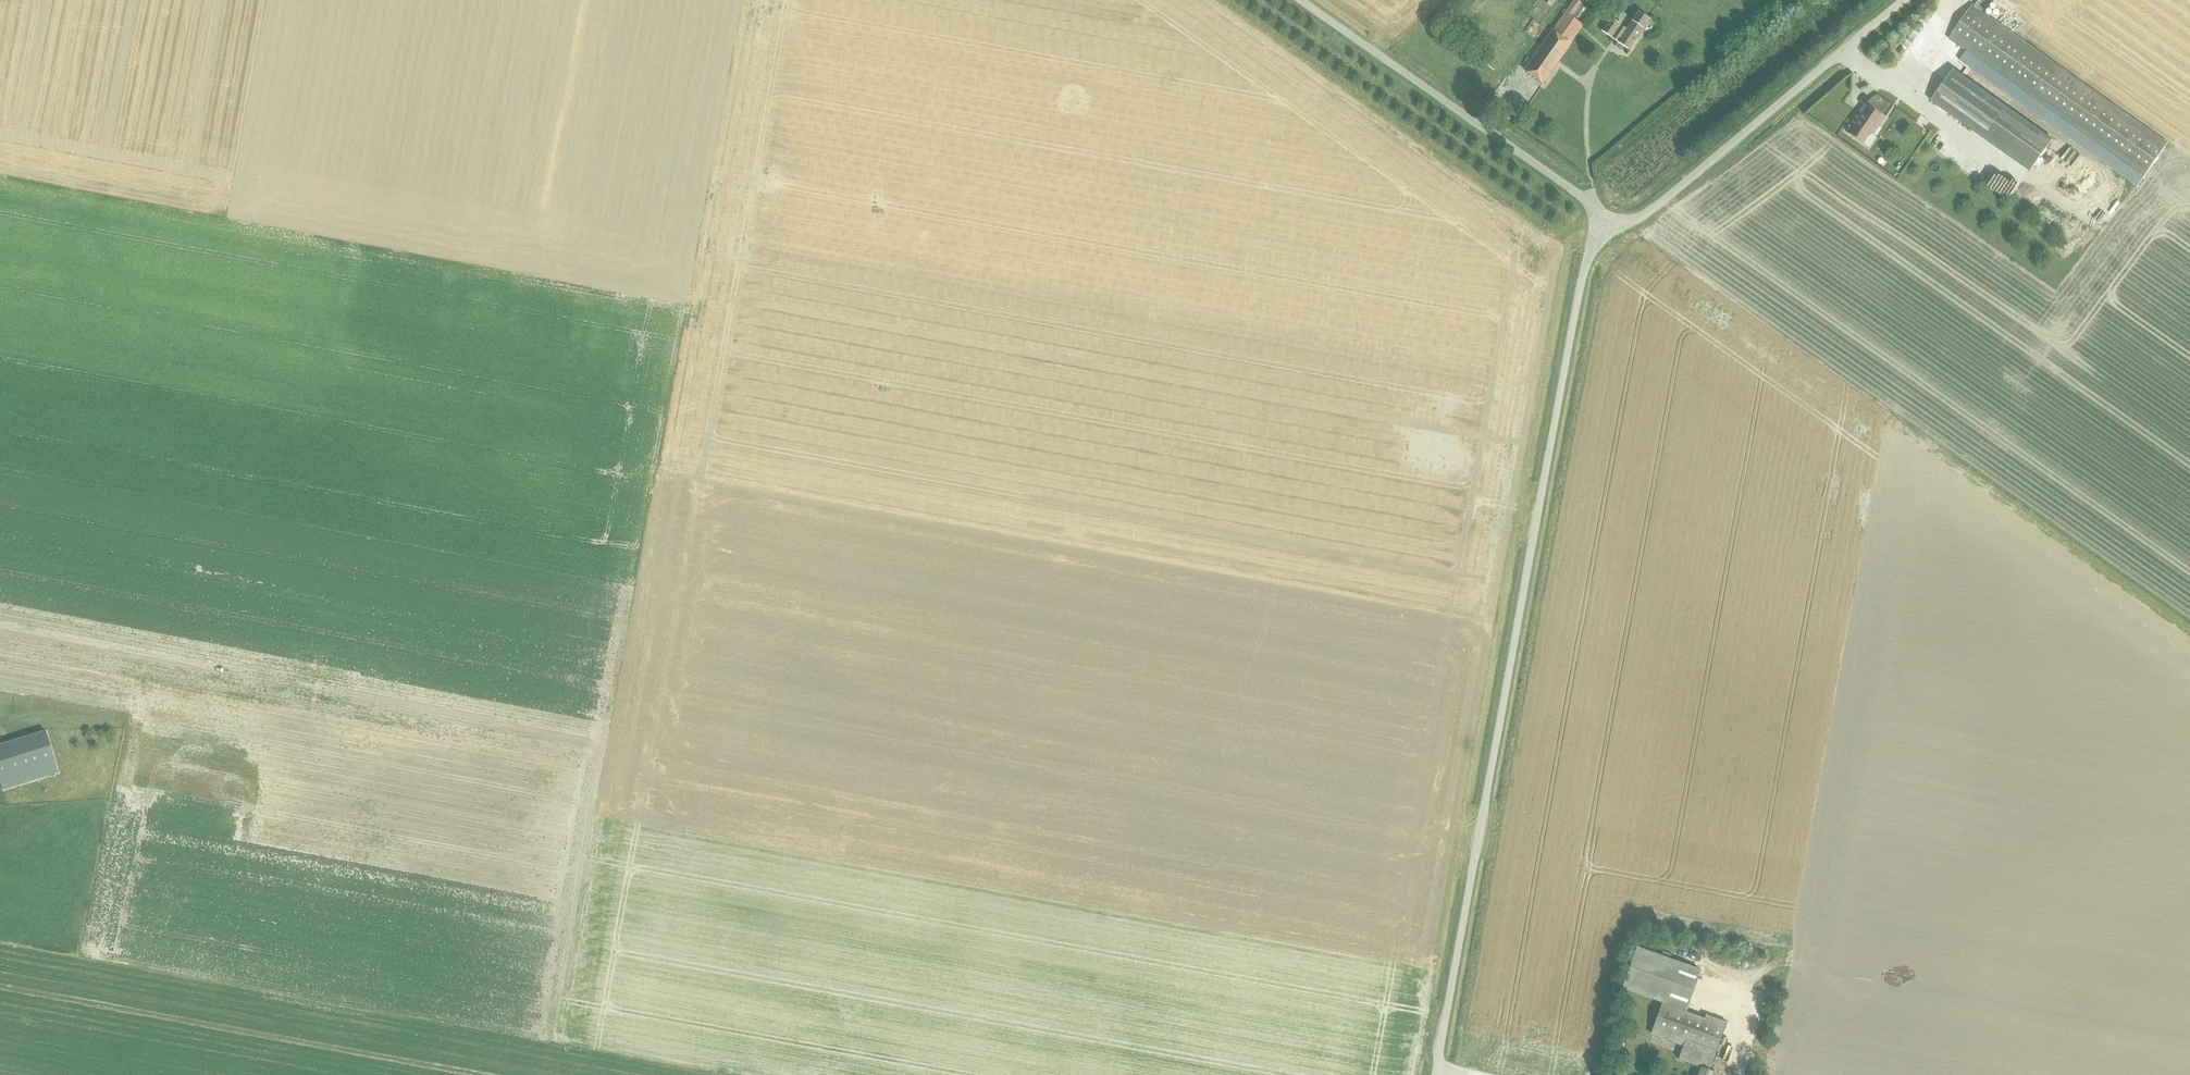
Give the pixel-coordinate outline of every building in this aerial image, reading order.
[(1582,3),(1577,0),(1573,0),(1524,70),(1543,83),(1571,43),(1570,43),(1583,25),(1572,17),(1582,3)] [(2167,143),(1981,11),(1989,0),(1979,0),(1974,6),(1972,5),(1948,38),(2143,177),(2167,143)] [(1628,49),(1640,32),(1649,19),(1637,11),(1625,28),(1610,18),(1602,31),(1628,49)] [(2052,138),(1953,69),(1931,101),(2029,170),(2052,138)] [(1876,124),(1881,116),(1864,104),(1858,112),(1860,114),(1852,126),(1850,125),(1848,126),(1847,128),(1847,130),(1848,131),(1847,133),(1862,143),(1870,133),(1872,134),(1879,125),(1876,124)] [(57,772),(45,730),(0,744),(0,784),(2,789),(57,772)] [(1636,947),(1621,988),(1685,1011),(1700,970),(1636,947)] [(1713,1057),(1726,1022),(1705,1014),(1704,1019),(1663,1004),(1652,1035),(1683,1046),(1678,1059),(1698,1066),(1695,1074),(1714,1074),(1715,1072),(1709,1069),(1713,1057)]
